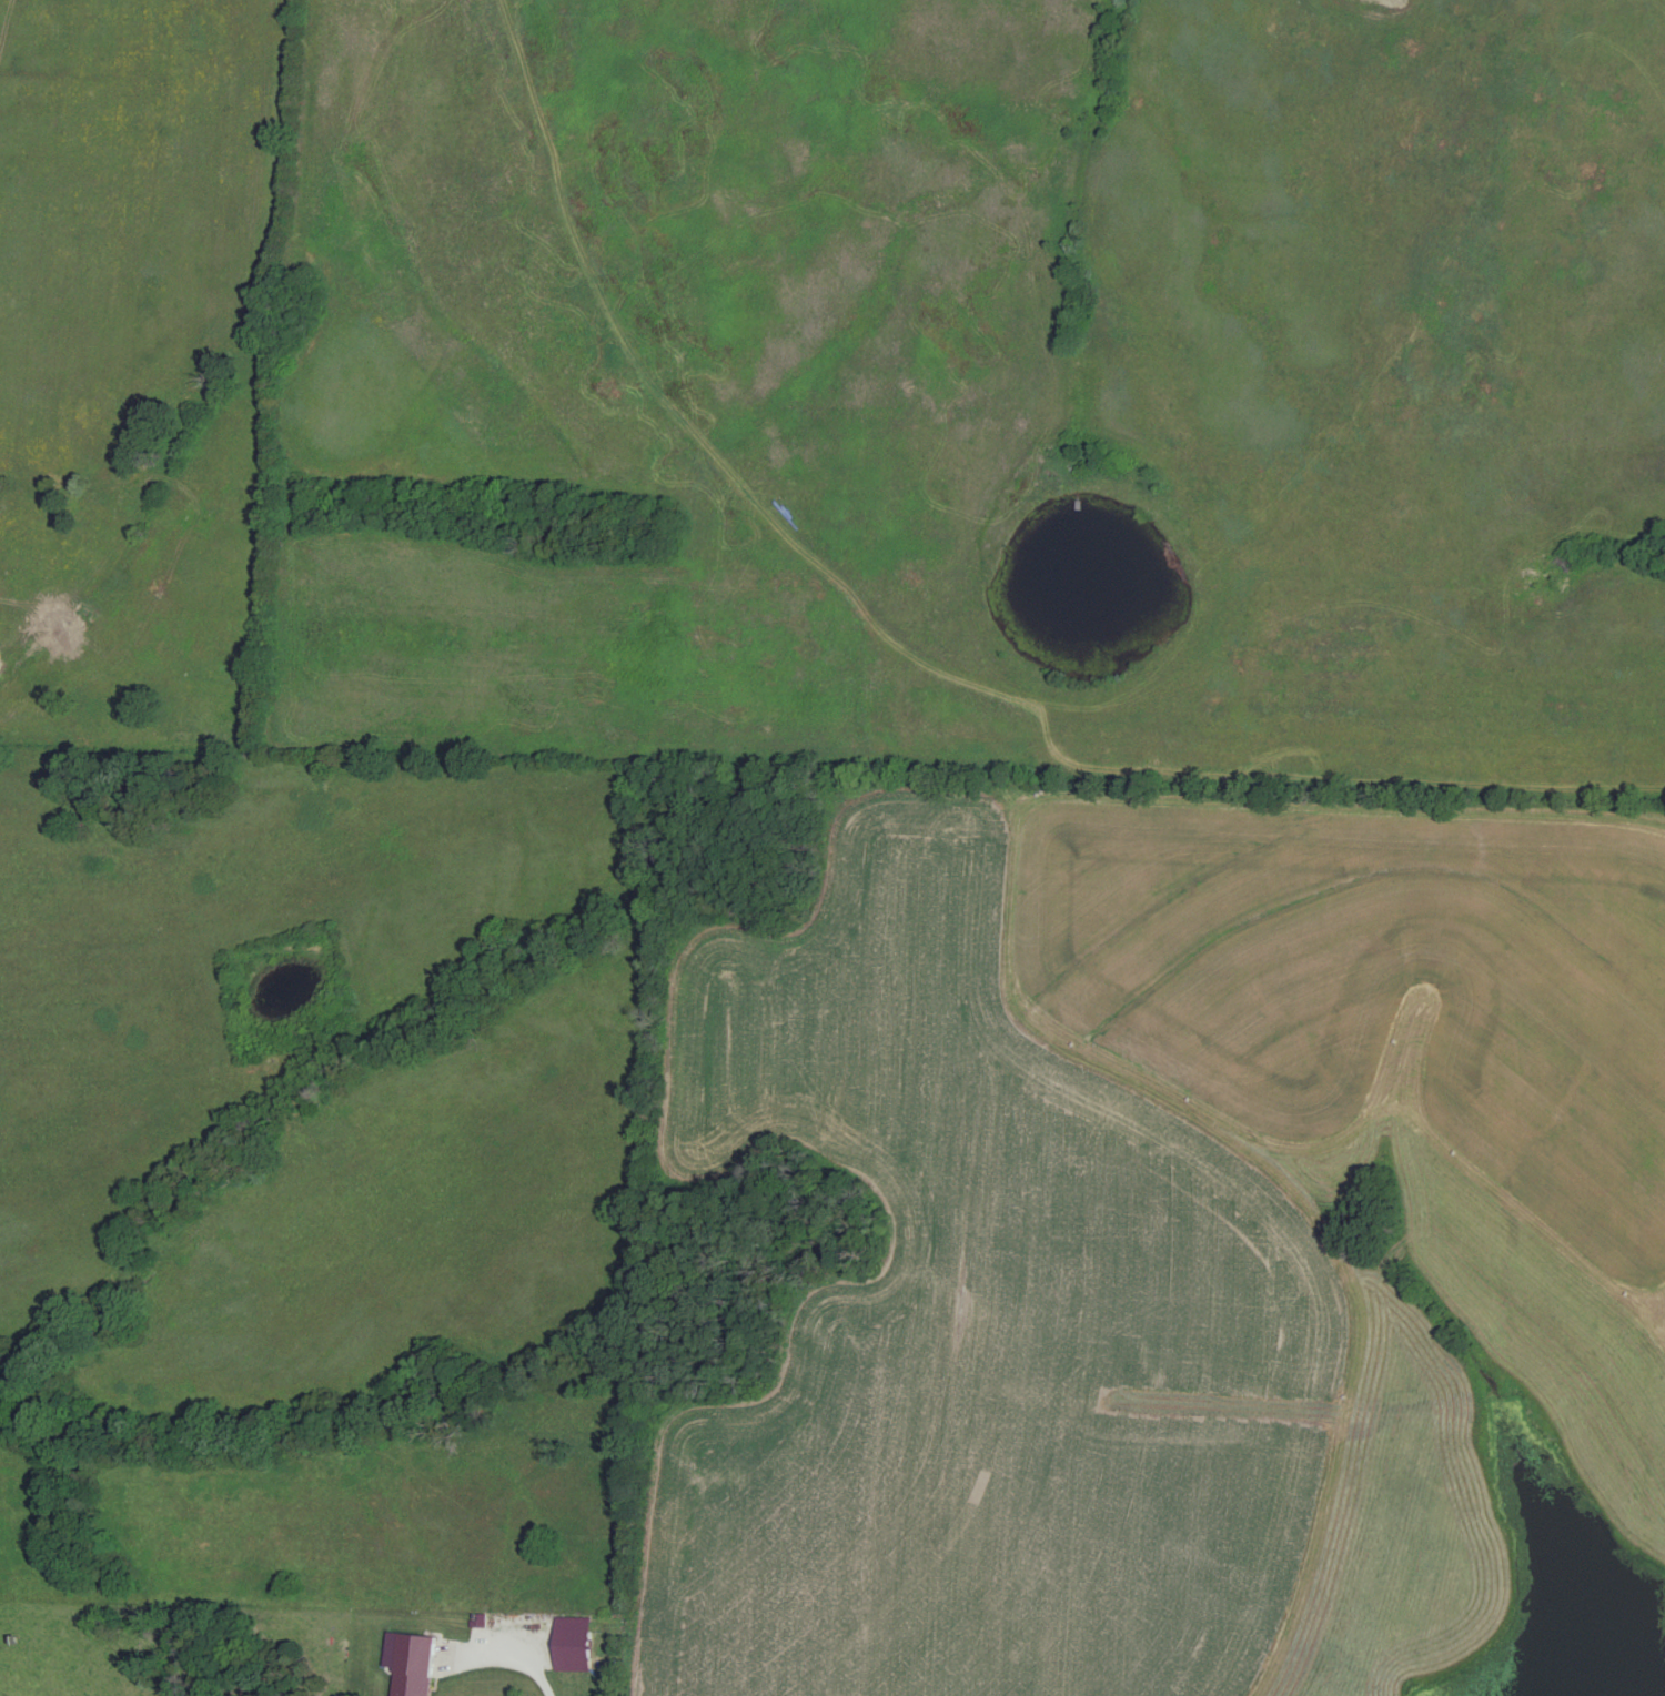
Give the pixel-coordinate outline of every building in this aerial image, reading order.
[(590,1632),(554,1632),(554,1662),(590,1662),(590,1632)] [(433,1638),(393,1634),(388,1695),(427,1695),(433,1638)]
